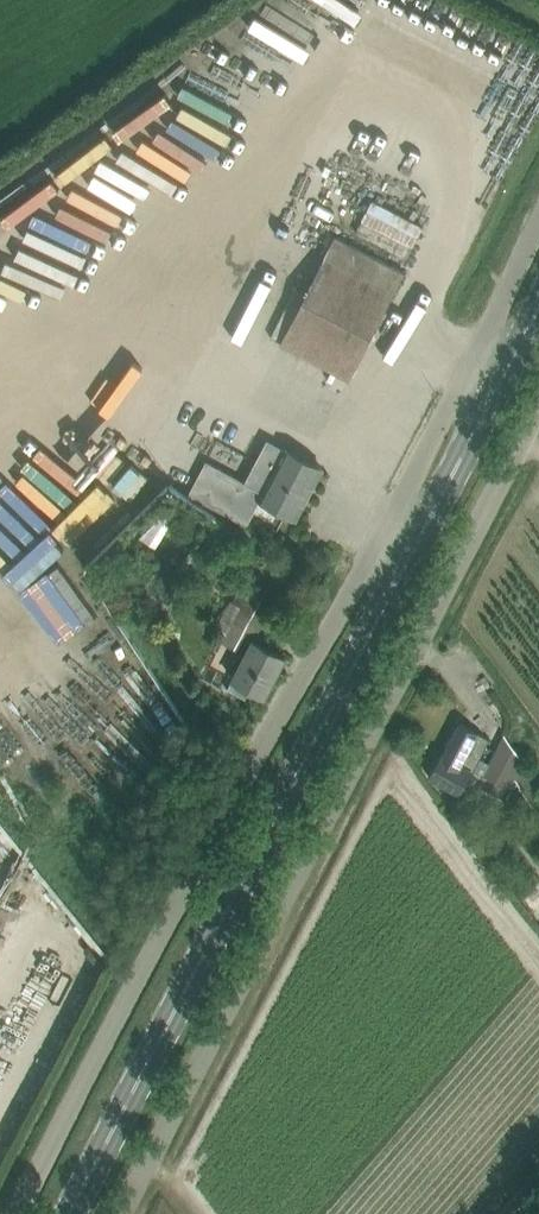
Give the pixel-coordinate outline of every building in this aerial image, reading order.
[(404,270),(383,259),(336,236),(282,343),(350,377),(404,270)] [(0,238),(0,279),(19,268),(1,237),(0,238)] [(188,494),(246,524),(253,511),(260,497),(296,517),(322,468),(268,439),(246,479),(205,459),(188,494)] [(140,503),(159,480),(131,457),(112,481),(140,503)] [(76,539),(87,551),(130,510),(118,498),(76,539)] [(72,546),(50,564),(14,521),(3,530),(39,573),(25,586),(34,596),(65,570),(66,572),(83,558),(72,546)] [(232,678),(244,684),(265,695),(285,656),(253,639),(288,574),(266,563),(258,558),(217,636),(246,651),(232,678)] [(30,598),(0,565),(0,609),(8,618),(30,598)] [(71,587),(29,611),(61,667),(103,643),(71,587)] [(113,705),(139,693),(116,646),(90,658),(113,705)] [(513,778),(538,812),(538,788),(502,738),(483,774),(473,769),(490,737),(460,721),(444,753),(442,752),(429,775),(460,793),(467,779),(502,798),(513,778)] [(530,901),(538,914),(538,895),(530,901)]
